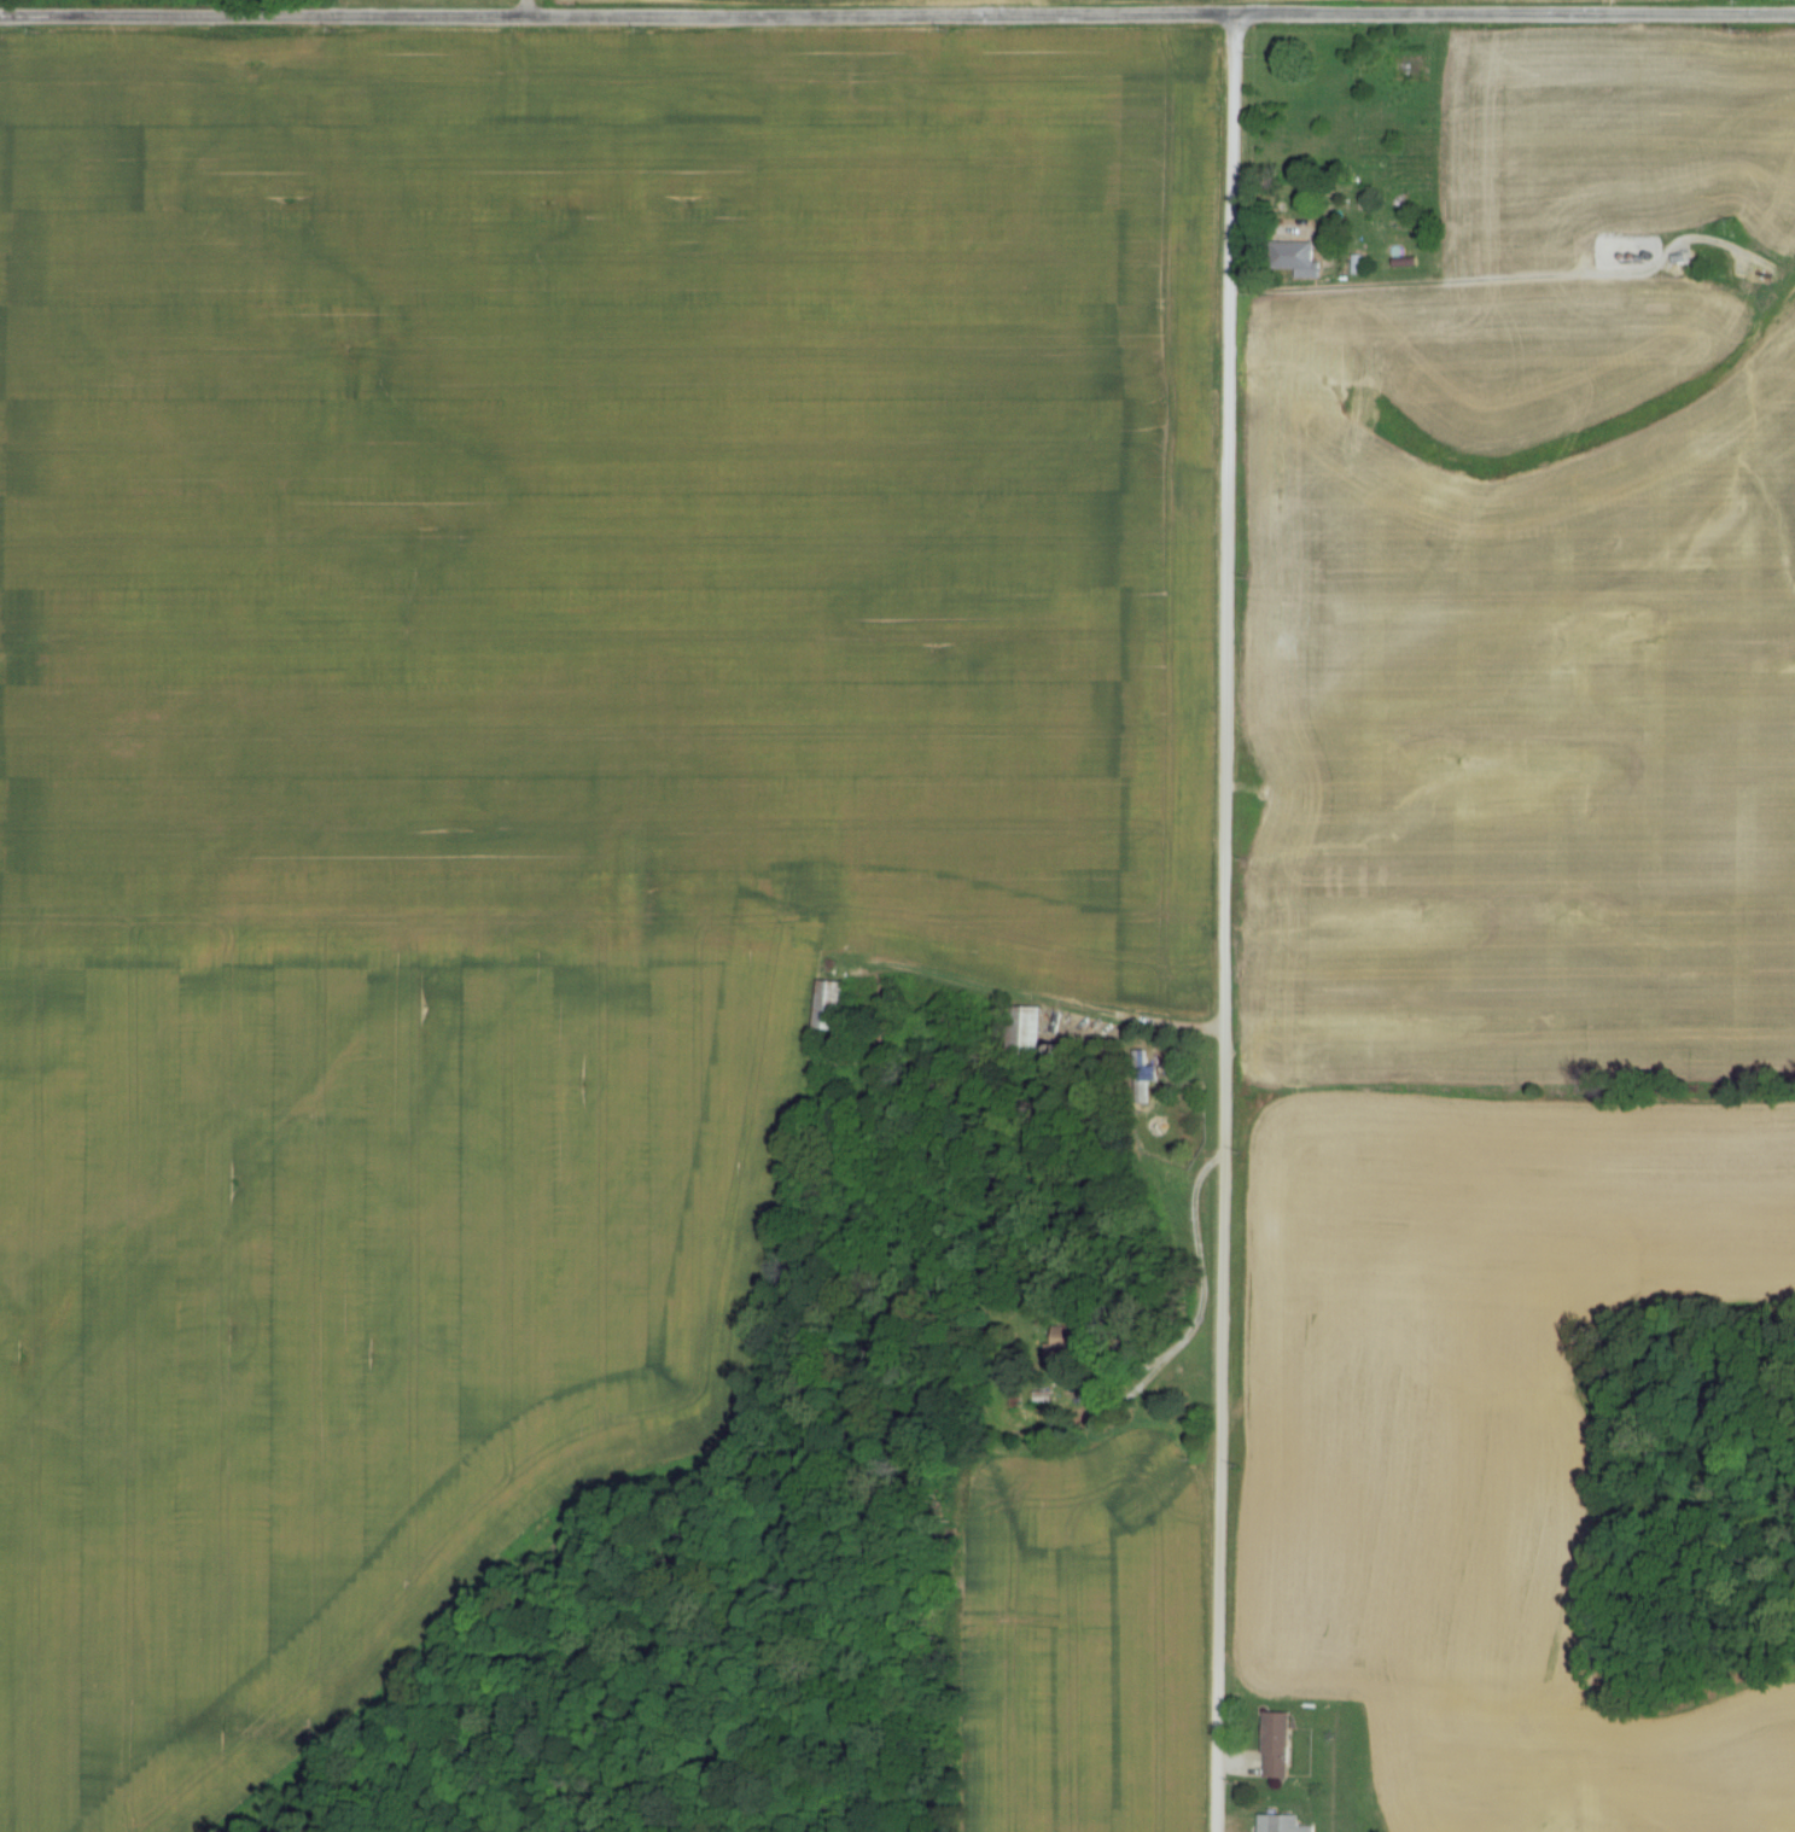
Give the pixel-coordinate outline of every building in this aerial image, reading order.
[(1323,281),(1323,264),(1316,264),(1316,244),(1288,244),(1288,269),(1299,269),(1299,281),(1323,281)] [(847,985),(820,982),(815,1032),(842,1034),(847,985)] [(1043,1009),(1010,1009),(1010,1057),(1043,1057),(1043,1009)] [(1149,1054),(1134,1054),(1134,1103),(1149,1103),(1149,1054)] [(1293,1715),(1268,1715),(1269,1780),(1293,1780),(1293,1715)] [(1303,1830),(1303,1818),(1261,1818),(1261,1831),(1318,1831),(1318,1830),(1303,1830)]
